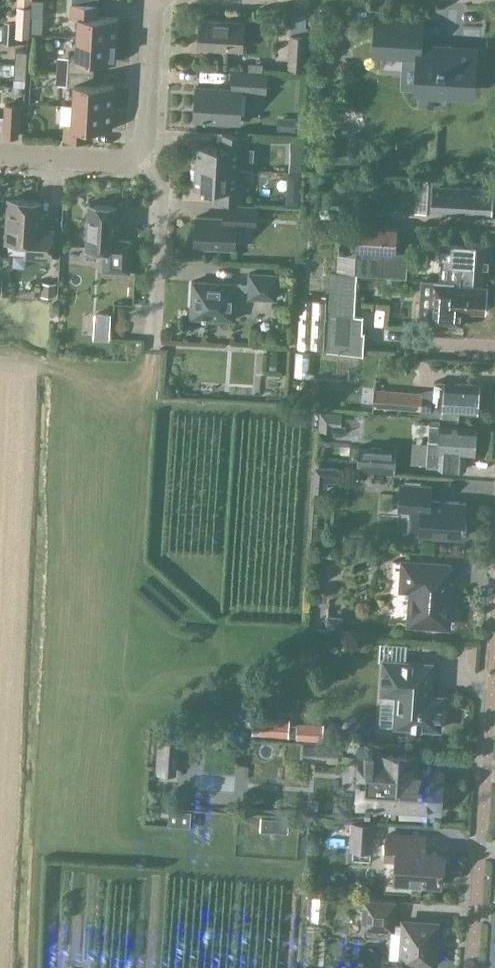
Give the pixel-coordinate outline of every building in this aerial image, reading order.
[(31,33),(42,33),(44,0),(33,0),(31,33)] [(78,18),(76,37),(116,40),(118,18),(97,16),(97,5),(72,3),(71,17),(78,18)] [(16,4),(15,22),(29,23),(30,5),(16,4)] [(292,12),(291,34),(307,35),(307,25),(305,25),(306,13),(293,12),(292,12)] [(376,30),(374,53),(419,56),(418,63),(423,64),(422,89),(421,101),(441,102),(442,88),(468,89),(469,67),(475,67),(476,50),(421,46),(422,30),(422,21),(377,18),(376,30)] [(198,47),(242,50),(244,22),(200,19),(198,47)] [(29,23),(15,22),(14,36),(28,37),(29,23)] [(289,66),(305,67),(307,35),(291,34),(289,66)] [(68,57),(68,71),(93,73),(94,61),(115,62),(116,40),(76,37),(75,57),(68,57)] [(16,50),(15,64),(27,64),(27,50),(16,50)] [(27,64),(15,64),(15,77),(26,78),(27,64)] [(74,86),(72,105),(112,108),(113,86),(93,85),(93,73),(68,71),(67,85),(74,86)] [(241,90),(265,92),(266,73),(233,71),(232,89),(196,87),(194,119),(239,122),(241,90)] [(5,104),(3,136),(17,136),(19,106),(5,104)] [(112,108),(72,105),(71,125),(64,125),(63,139),(89,141),(90,129),(111,130),(112,108)] [(358,113),(343,122),(350,133),(364,124),(358,113)] [(282,116),(281,130),(296,130),(297,116),(282,116)] [(196,146),(195,167),(237,169),(253,170),(254,147),(248,147),(248,135),(223,134),(222,147),(196,146)] [(195,167),(194,188),(220,189),(219,202),(244,204),(246,182),(236,181),(237,169),(195,167)] [(287,171),(286,203),(299,204),(301,172),(287,171)] [(491,215),(493,189),(433,185),(431,211),(491,215)] [(7,237),(27,239),(26,256),(50,258),(52,230),(39,229),(40,202),(8,199),(7,237)] [(104,250),(103,270),(129,272),(131,241),(115,240),(117,206),(89,204),(86,248),(104,250)] [(254,226),(255,206),(224,204),(224,218),(196,217),(194,246),(234,248),(235,225),(254,226)] [(366,274),(406,277),(406,276),(408,253),(396,252),(397,228),(386,227),(358,225),(357,228),(356,253),(354,273),(366,274)] [(441,262),(440,280),(455,281),(454,285),(480,287),(481,281),(487,281),(489,252),(490,243),(469,241),(469,233),(443,231),(443,240),(442,255),(441,262)] [(248,285),(236,284),(192,282),(190,318),(233,320),(235,296),(275,299),(277,275),(249,273),(248,285)] [(424,279),(421,324),(431,324),(462,326),(463,311),(484,311),(486,287),(480,287),(454,285),(455,281),(440,280),(434,280),(424,279)] [(43,281),(42,295),(55,295),(56,282),(43,281)] [(329,315),(327,352),(363,354),(364,333),(362,333),(364,315),(329,313),(329,315)] [(271,351),(270,368),(278,368),(278,351),(271,351)] [(423,389),(423,391),(416,391),(375,388),(373,406),(420,409),(420,416),(432,416),(432,417),(458,418),(459,412),(478,413),(479,384),(445,382),(433,381),(432,387),(423,389)] [(429,442),(427,466),(438,466),(438,467),(466,468),(467,454),(475,455),(476,448),(477,427),(440,424),(430,424),(429,442)] [(359,452),(358,468),(388,470),(394,471),(396,448),(360,446),(359,452)] [(313,491),(322,492),(323,476),(339,477),(340,467),(315,466),(313,491)] [(421,511),(420,534),(463,537),(464,525),(467,525),(467,520),(465,520),(466,502),(430,500),(431,486),(401,484),(399,510),(421,511)] [(411,590),(409,624),(442,626),(444,626),(447,625),(448,622),(449,620),(451,595),(447,595),(449,565),(403,562),(401,590),(411,590)] [(341,634),(342,618),(325,617),(324,633),(341,634)] [(441,703),(441,696),(429,695),(432,664),(384,660),(382,692),(398,693),(395,725),(439,728),(440,722),(442,718),(443,714),(443,710),(443,706),(441,703)] [(254,715),(252,735),(288,737),(289,736),(296,736),(296,738),(323,739),(325,722),(297,720),(297,723),(289,723),(290,718),(254,715)] [(156,772),(176,773),(178,732),(158,731),(156,772)] [(339,744),(303,741),(302,758),(338,761),(339,744)] [(380,805),(402,807),(402,814),(425,815),(425,808),(439,809),(440,802),(441,802),(442,802),(443,801),(444,800),(445,799),(446,798),(447,797),(447,796),(447,795),(448,794),(448,793),(448,792),(448,791),(448,790),(448,789),(448,788),(447,788),(447,787),(446,786),(446,785),(445,784),(444,783),(443,782),(442,782),(441,781),(442,775),(413,773),(414,757),(379,754),(358,753),(354,803),(380,805)] [(262,816),(261,829),(288,831),(289,818),(262,816)] [(353,824),(352,850),(370,851),(372,825),(353,824)] [(440,853),(409,851),(410,837),(386,835),(385,860),(395,860),(394,882),(438,885),(440,853)] [(364,910),(363,928),(391,929),(392,926),(392,923),(392,911),(393,902),(365,901),(364,910)] [(392,923),(391,929),(389,958),(402,959),(402,962),(433,964),(436,924),(404,922),(404,923),(392,923)]
